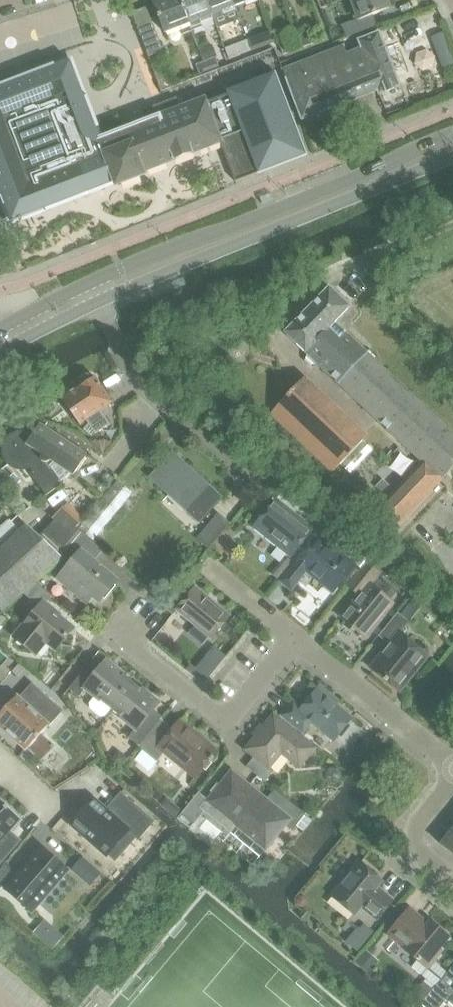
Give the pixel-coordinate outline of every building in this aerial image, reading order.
[(192,31),(180,0),(155,0),(152,1),(164,33),(181,26),(184,34),(192,31)] [(212,15),(206,0),(180,0),(192,31),(203,26),(201,19),(212,15)] [(212,15),(234,6),(232,0),(206,0),(212,15)] [(387,0),(350,0),(357,20),(341,26),(346,38),(377,26),(373,15),(390,8),(387,0)] [(134,13),(151,57),(164,52),(147,8),(134,13)] [(270,31),(257,36),(249,39),(253,50),(274,42),(270,31)] [(300,36),(304,47),(313,43),(309,32),(300,36)] [(378,33),(358,40),(379,95),(400,86),(378,33)] [(280,44),(284,55),(293,51),(289,40),(280,44)] [(226,48),(230,59),(242,55),(237,43),(226,48)] [(212,45),(201,49),(204,62),(208,60),(217,57),(212,45)] [(344,46),(282,69),(302,120),(377,90),(361,48),(347,54),(344,46)] [(208,60),(204,62),(208,73),(221,68),(217,57),(208,60)] [(0,89),(0,192),(12,222),(114,182),(115,186),(144,175),(143,171),(149,169),(208,146),(219,142),(224,153),(236,180),(305,153),(273,73),(262,77),(180,109),(176,98),(155,106),(159,118),(100,141),(69,62),(0,89)] [(201,76),(208,73),(204,62),(197,64),(201,76)] [(166,67),(155,71),(163,90),(173,86),(166,67)] [(0,249),(0,271),(10,267),(2,248),(0,249)] [(398,439),(422,462),(379,507),(400,526),(452,468),(452,434),(410,393),(391,375),(335,323),(350,307),(329,288),(286,334),(306,353),(306,358),(313,364),(319,364),(398,439)] [(100,412),(112,403),(95,378),(87,375),(80,380),(80,386),(62,399),(80,425),(86,421),(96,435),(109,425),(100,412)] [(363,442),(364,440),(301,381),(271,413),(333,473),(340,465),(363,442)] [(14,436),(9,439),(5,444),(4,451),(5,458),(9,463),(15,467),(21,468),(28,466),(35,475),(33,478),(46,496),(73,475),(77,478),(88,460),(39,424),(30,438),(25,436),(20,435),(14,436)] [(96,440),(90,443),(104,454),(104,453),(113,443),(105,440),(96,442),(96,440)] [(363,442),(340,465),(350,475),(373,452),(363,442)] [(199,522),(220,498),(173,455),(161,468),(160,466),(149,479),(158,487),(159,486),(199,522)] [(383,479),(375,487),(382,494),(390,486),(383,479)] [(118,481),(79,528),(94,541),(133,493),(118,481)] [(263,516),(255,526),(292,556),(312,530),(275,501),(282,493),(275,488),(274,489),(267,498),(263,503),(264,504),(269,508),(263,516)] [(77,529),(82,523),(65,507),(60,513),(77,529)] [(56,521),(76,539),(76,540),(81,534),(82,533),(77,529),(60,513),(54,519),(56,521)] [(209,549),(229,524),(218,515),(198,540),(209,549)] [(21,530),(12,519),(0,530),(0,611),(2,613),(61,558),(40,538),(27,525),(21,530)] [(56,521),(40,538),(61,558),(71,546),(76,539),(56,521)] [(81,534),(76,540),(76,539),(71,546),(80,554),(59,580),(87,603),(92,596),(99,602),(117,581),(94,562),(103,551),(81,534)] [(311,544),(281,582),(292,590),(307,572),(333,593),(356,565),(362,557),(338,537),(331,545),(323,539),(315,548),(311,544)] [(288,558),(286,561),(292,566),(295,563),(288,558)] [(365,639),(393,605),(370,586),(381,572),(367,561),(347,586),(359,595),(340,618),(365,639)] [(178,611),(197,627),(190,635),(205,646),(230,615),(196,587),(191,594),(181,585),(163,606),(174,615),(178,611)] [(38,609),(15,639),(36,656),(47,643),(57,651),(74,630),(46,607),(52,599),(35,586),(23,597),(38,609)] [(413,599),(400,615),(409,622),(422,606),(413,599)] [(419,668),(428,656),(400,633),(409,622),(400,615),(398,613),(379,636),(390,645),(371,668),(397,689),(415,666),(419,668)] [(204,685),(227,657),(214,646),(196,668),(191,674),(204,685)] [(92,660),(69,689),(79,697),(86,689),(95,696),(90,704),(90,708),(101,717),(105,716),(111,709),(133,682),(107,662),(102,668),(92,660)] [(59,716),(69,704),(43,682),(33,693),(59,716)] [(133,682),(111,709),(136,729),(129,738),(139,746),(161,719),(153,710),(158,703),(133,682)] [(334,741),(353,718),(317,689),(302,708),(294,701),(282,716),(303,733),(311,723),(334,741)] [(55,747),(41,735),(48,727),(16,698),(0,715),(0,727),(27,751),(28,750),(42,762),(55,747)] [(299,768),(315,749),(273,715),(245,750),(254,758),(246,767),(265,782),(272,773),(269,770),(281,754),(299,768)] [(139,746),(139,747),(157,762),(165,753),(196,778),(217,751),(201,738),(199,740),(179,723),(174,729),(161,719),(139,746)] [(25,751),(20,757),(34,769),(39,764),(25,751)] [(115,755),(110,761),(121,769),(129,759),(122,754),(115,755)] [(330,768),(326,773),(327,778),(331,782),(336,782),(337,782),(341,777),(341,776),(340,771),(336,767),(330,768)] [(232,771),(208,801),(201,795),(183,816),(197,827),(208,813),(230,831),(235,825),(266,850),(287,824),(293,829),(305,815),(275,791),(268,800),(232,771)] [(94,799),(71,825),(107,856),(108,855),(115,861),(136,837),(139,840),(154,822),(121,793),(107,810),(94,799)] [(20,841),(19,840),(14,846),(5,837),(21,819),(0,801),(0,864),(20,841)] [(174,804),(167,811),(176,819),(183,812),(174,804)] [(441,844),(452,854),(452,830),(441,844)] [(42,845),(4,888),(28,909),(33,913),(71,869),(66,865),(42,845)] [(377,919),(393,901),(377,888),(382,881),(359,862),(332,896),(355,915),(362,906),(377,919)] [(0,871),(0,889),(14,874),(5,866),(0,871)] [(409,966),(436,988),(447,974),(433,962),(442,951),(440,948),(449,936),(431,921),(429,924),(410,908),(388,934),(407,950),(407,951),(416,958),(409,966)] [(358,926),(345,942),(357,951),(358,952),(374,932),(373,931),(364,924),(360,928),(358,926)] [(366,950),(355,963),(368,974),(379,961),(366,950)] [(450,970),(447,974),(436,988),(422,1004),(425,1006),(440,1006),(445,1001),(452,1006),(452,972),(450,970)]
